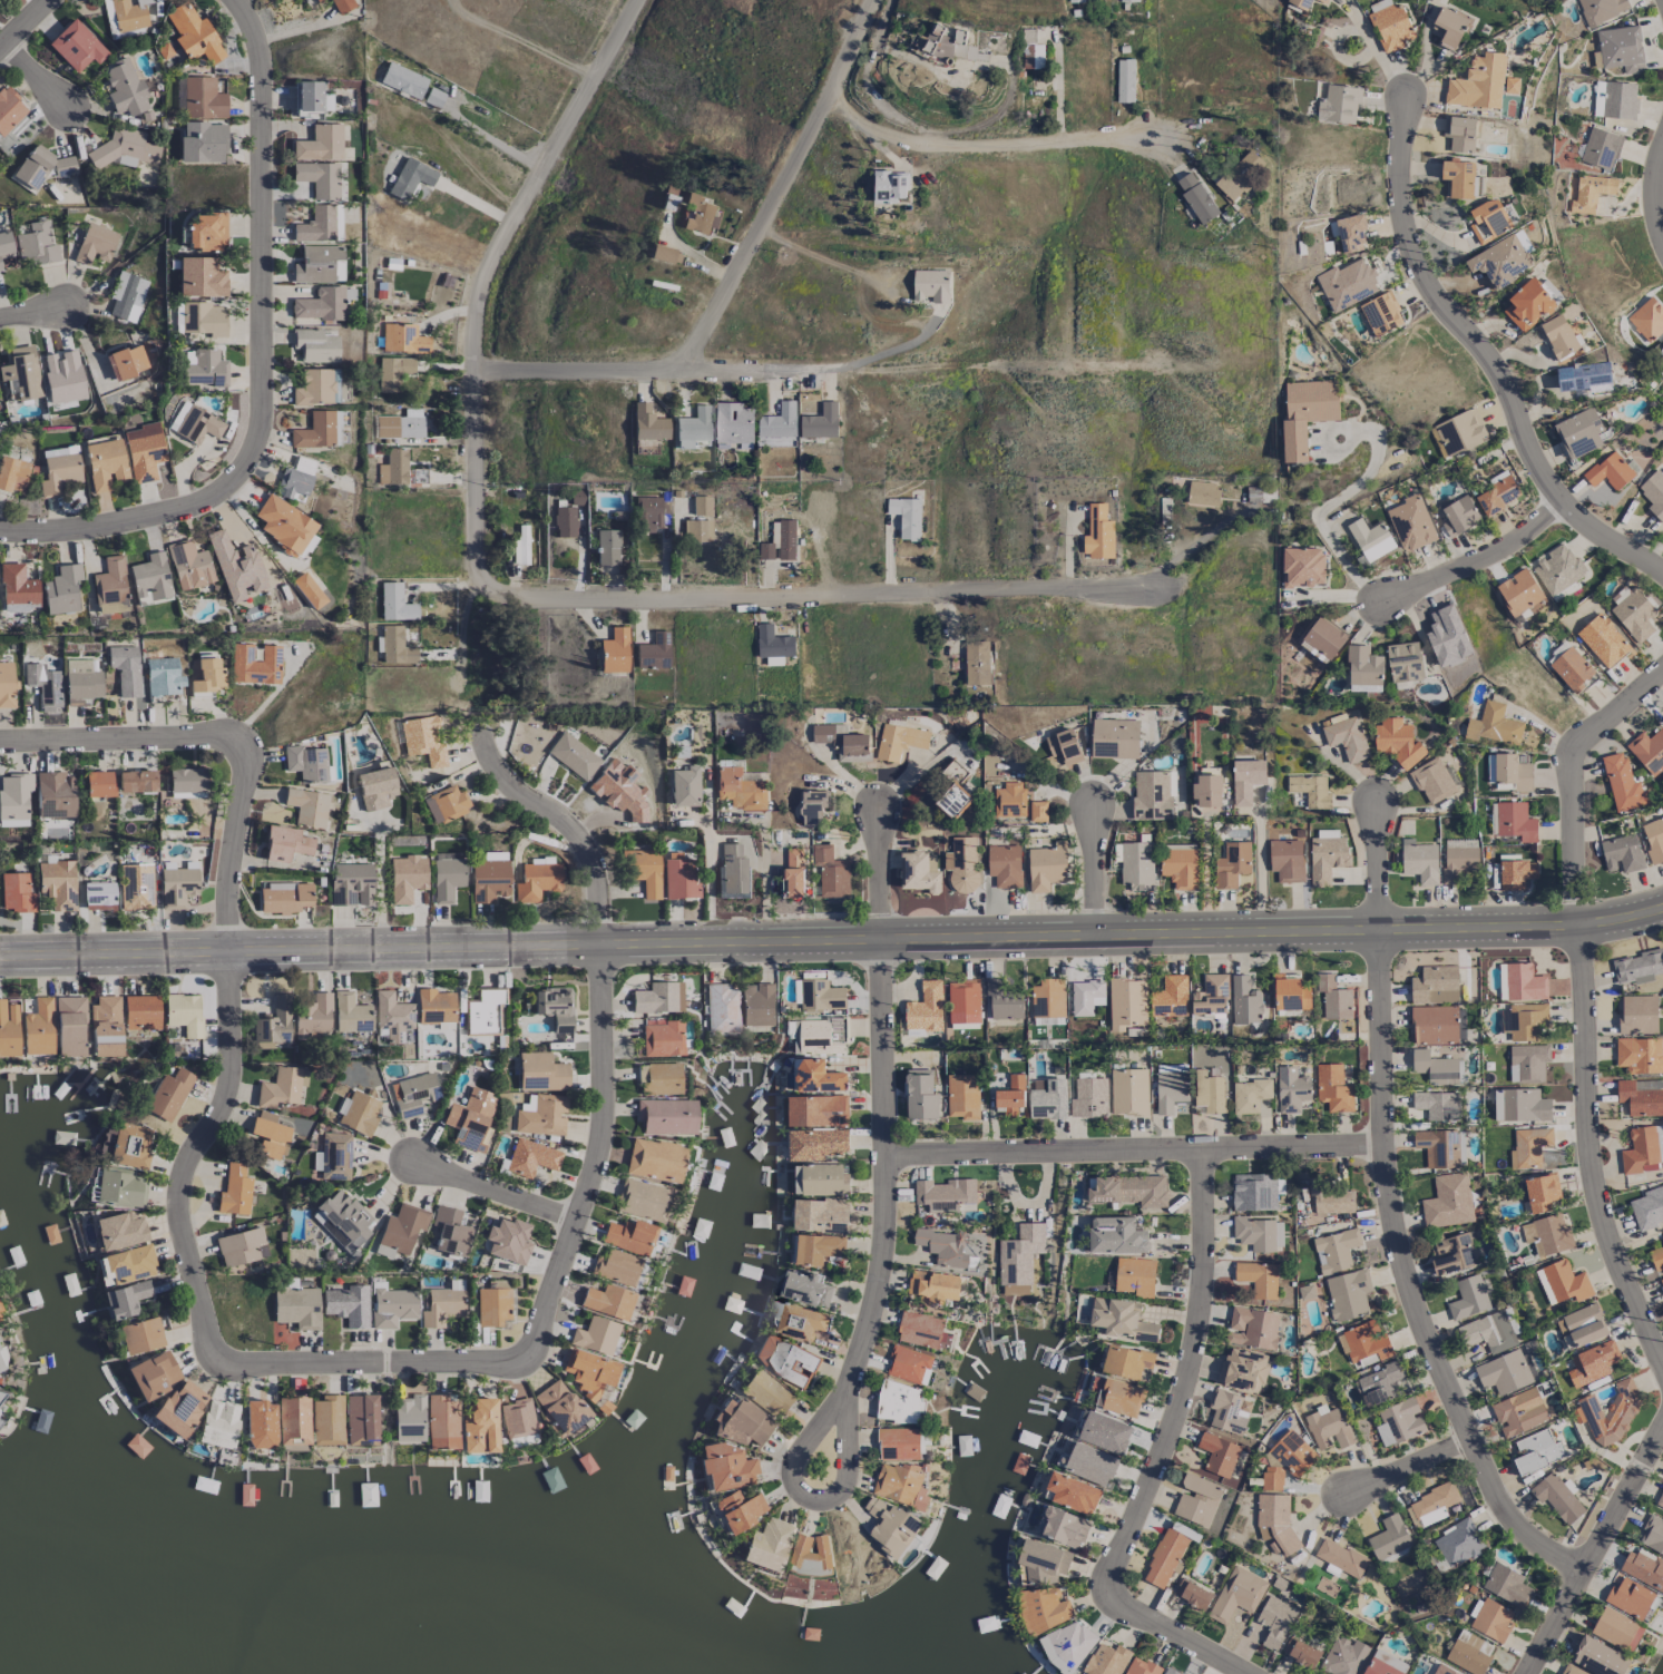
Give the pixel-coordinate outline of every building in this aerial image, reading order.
[(104,16),(112,14),(115,33),(147,27),(143,5),(152,3),(151,0),(134,0),(135,4),(128,6),(127,0),(101,0),(104,16)] [(203,17),(197,21),(185,0),(163,13),(177,37),(173,39),(186,61),(201,52),(209,65),(225,56),(203,17)] [(337,16),(354,8),(350,0),(330,0),(337,16)] [(1311,0),(1288,0),(1287,2),(1307,10),(1311,0)] [(1414,40),(1401,6),(1394,9),(1391,0),(1380,0),(1365,6),(1382,52),(1414,40)] [(1622,0),(1577,0),(1586,26),(1626,12),(1622,0)] [(1439,41),(1455,49),(1470,19),(1442,5),(1431,27),(1443,33),(1439,41)] [(46,44),(74,73),(90,59),(95,64),(107,54),(73,18),(46,44)] [(1597,30),(1601,68),(1622,65),(1623,74),(1644,71),(1639,25),(1597,30)] [(1043,44),(1023,44),(1023,69),(1043,68),(1043,44)] [(1500,109),(1505,53),(1483,51),(1482,56),(1469,55),(1467,79),(1447,77),(1444,104),(1500,109)] [(106,93),(113,115),(124,111),(126,116),(147,109),(143,98),(146,97),(140,78),(134,80),(127,58),(102,66),(111,92),(106,93)] [(1134,102),(1133,59),(1116,59),(1117,102),(1134,102)] [(427,79),(388,62),(379,83),(417,100),(427,79)] [(225,93),(214,93),(214,77),(182,77),(182,118),(225,118),(225,93)] [(1592,116),(1635,120),(1638,84),(1596,80),(1592,116)] [(322,82),(296,82),(296,111),(331,112),(331,95),(322,94),(322,82)] [(1315,120),(1356,124),(1360,87),(1327,83),(1325,100),(1318,99),(1315,120)] [(27,110),(4,86),(0,90),(0,137),(27,110)] [(1473,153),(1475,117),(1444,116),(1443,137),(1450,137),(1449,152),(1473,153)] [(180,163),(225,162),(224,123),(179,123),(180,163)] [(341,124),(311,124),(311,141),(291,141),(291,160),(341,160),(341,124)] [(156,165),(160,146),(143,142),(145,133),(112,126),(107,149),(92,146),(89,160),(133,169),(135,161),(156,165)] [(1623,136),(1590,126),(1579,161),(1611,172),(1623,136)] [(11,176),(34,192),(51,167),(54,169),(56,179),(76,176),(73,156),(51,159),(50,154),(34,143),(11,176)] [(1214,183),(1230,200),(1268,165),(1252,148),(1214,183)] [(415,181),(430,187),(437,172),(404,157),(387,194),(405,203),(415,181)] [(1473,198),(1473,162),(1441,161),(1441,179),(1449,179),(1449,198),(1473,198)] [(338,163),(292,164),(292,182),(312,182),(312,201),(339,200),(338,163)] [(874,204),(897,203),(897,198),(909,197),(908,170),(873,172),(874,204)] [(1192,170),(1175,181),(1201,224),(1219,213),(1192,170)] [(1596,193),(1616,194),(1617,178),(1577,175),(1576,200),(1570,200),(1569,212),(1595,213),(1596,193)] [(1475,222),(1469,225),(1479,245),(1513,226),(1496,196),(1469,211),(1475,222)] [(334,241),(333,205),(312,205),(312,224),(292,225),(292,242),(334,241)] [(1366,248),(1362,231),(1368,230),(1363,212),(1334,220),(1343,254),(1366,248)] [(224,214),(187,214),(187,250),(224,250),(224,214)] [(56,261),(49,220),(30,223),(32,232),(17,234),(22,267),(56,261)] [(74,261),(89,266),(91,256),(108,261),(117,232),(85,222),(74,261)] [(1492,288),(1532,268),(1516,233),(1464,259),(1470,273),(1482,267),(1492,288)] [(342,245),(301,246),(301,264),(292,264),(292,283),(343,282),(342,245)] [(225,297),(225,270),(215,270),(215,258),(178,257),(177,296),(225,297)] [(1381,290),(1371,267),(1368,269),(1363,257),(1337,269),(1335,266),(1314,275),(1331,313),(1381,290)] [(140,308),(148,280),(119,272),(106,315),(125,320),(129,305),(140,308)] [(1499,309),(1523,333),(1555,302),(1532,278),(1499,309)] [(291,319),(343,319),(343,286),(315,286),(315,299),(291,299),(291,319)] [(1404,324),(1390,291),(1359,304),(1373,336),(1404,324)] [(180,333),(207,333),(207,338),(225,337),(224,303),(180,304),(180,333)] [(1578,348),(1561,313),(1539,324),(1557,359),(1578,348)] [(383,352),(428,353),(429,336),(415,336),(416,324),(383,323),(383,352)] [(337,334),(322,334),(322,329),(292,329),(292,349),(300,349),(300,362),(337,363),(337,334)] [(147,370),(139,344),(108,354),(116,380),(147,370)] [(10,365),(0,366),(0,382),(14,380),(17,401),(40,398),(33,345),(8,348),(10,365)] [(183,386),(226,385),(226,360),(217,360),(217,349),(192,349),(192,365),(183,365),(183,386)] [(414,359),(379,357),(378,392),(399,393),(399,374),(413,375),(414,359)] [(1556,367),(1558,393),(1611,387),(1608,362),(1556,367)] [(292,388),(292,407),(308,407),(308,403),(336,403),(337,370),(301,369),(301,388),(292,388)] [(1308,461),(1306,421),(1339,420),(1337,380),(1285,382),(1286,419),(1282,419),(1284,462),(1308,461)] [(758,416),(758,436),(795,435),(795,400),(779,400),(779,415),(758,416)] [(836,401),(821,401),(822,415),(800,416),(800,437),(837,437),(836,401)] [(201,432),(217,439),(224,421),(178,402),(166,432),(196,444),(201,432)] [(668,418),(650,419),(650,402),(633,402),(633,440),(669,440),(668,418)] [(753,408),(742,408),(742,402),(715,402),(715,442),(753,443),(753,408)] [(1603,430),(1592,405),(1552,424),(1569,460),(1602,444),(1597,433),(1603,430)] [(709,406),(694,406),(694,418),(675,418),(675,446),(709,446),(709,406)] [(1457,452),(1488,440),(1475,408),(1433,424),(1441,445),(1453,441),(1457,452)] [(339,446),(338,411),(309,411),(309,429),(290,429),(290,447),(339,446)] [(423,417),(387,416),(387,438),(422,438),(423,417)] [(121,430),(132,484),(156,479),(153,463),(165,461),(157,423),(121,430)] [(795,447),(795,437),(758,436),(757,446),(795,447)] [(111,491),(110,484),(126,482),(120,439),(84,444),(91,493),(111,491)] [(77,452),(76,446),(42,451),(42,457),(77,452)] [(405,485),(406,449),(386,449),(386,464),(377,464),(376,484),(405,485)] [(1604,477),(1614,491),(1634,476),(1614,450),(1581,474),(1591,487),(1604,477)] [(77,454),(42,458),(45,480),(37,481),(40,498),(63,496),(61,485),(81,482),(77,454)] [(21,494),(29,463),(0,456),(0,489),(21,494)] [(315,462),(296,456),(292,470),(282,467),(274,494),(293,500),(294,496),(304,499),(315,462)] [(1651,503),(1646,508),(1662,524),(1662,467),(1661,465),(1638,490),(1651,503)] [(1521,496),(1506,469),(1488,480),(1492,487),(1475,496),(1486,516),(1521,496)] [(1218,482),(1188,481),(1187,504),(1217,505),(1218,482)] [(1437,538),(1417,492),(1402,498),(1404,502),(1385,510),(1404,552),(1437,538)] [(263,521),(256,533),(296,556),(315,523),(266,494),(253,516),(263,521)] [(1449,538),(1481,520),(1466,494),(1441,508),(1447,519),(1440,523),(1449,538)] [(660,497),(635,497),(636,531),(661,530),(660,497)] [(692,515),(710,515),(710,497),(692,497),(692,515)] [(920,540),(920,499),(887,498),(886,514),(900,514),(899,540),(920,540)] [(1114,556),(1113,520),(1106,520),(1106,502),(1088,503),(1088,535),(1083,535),(1083,557),(1114,556)] [(575,506),(553,507),(554,538),(576,537),(575,506)] [(1397,547),(1382,519),(1369,526),(1363,516),(1346,525),(1367,563),(1397,547)] [(711,520),(684,520),(684,543),(711,543),(711,520)] [(796,520),(779,520),(778,560),(795,560),(796,520)] [(528,565),(528,525),(515,525),(514,564),(528,565)] [(227,605),(244,600),(242,594),(265,587),(252,543),(238,547),(241,556),(232,559),(223,528),(205,533),(227,605)] [(617,530),(595,530),(596,565),(618,565),(617,530)] [(193,553),(190,541),(166,548),(177,591),(213,582),(205,550),(193,553)] [(1531,566),(1549,596),(1585,575),(1565,541),(1546,552),(1548,556),(1531,566)] [(758,559),(773,559),(774,543),(759,542),(758,559)] [(1324,585),(1323,548),(1283,548),(1284,586),(1324,585)] [(147,562),(128,566),(134,598),(146,596),(147,601),(170,597),(162,551),(145,554),(147,562)] [(103,557),(104,573),(92,575),(95,614),(126,611),(121,555),(103,557)] [(78,611),(74,581),(81,580),(79,563),(56,566),(58,578),(41,580),(46,615),(78,611)] [(37,603),(37,579),(23,579),(23,564),(0,564),(0,584),(0,604),(37,603)] [(1543,601),(1529,568),(1495,583),(1510,615),(1543,601)] [(311,611),(324,601),(303,572),(290,581),(311,611)] [(381,620),(416,619),(416,604),(401,604),(401,582),(381,583),(381,620)] [(1608,610),(1639,643),(1655,629),(1647,621),(1657,611),(1635,587),(1630,591),(1625,585),(1612,597),(1616,602),(1608,610)] [(1427,613),(1434,629),(1425,633),(1439,668),(1473,654),(1453,603),(1427,613)] [(1606,669),(1630,648),(1599,612),(1575,632),(1606,669)] [(1347,636),(1320,615),(1298,643),(1326,664),(1347,636)] [(773,636),(773,623),(757,623),(758,657),(795,656),(794,636),(773,636)] [(401,625),(381,625),(382,665),(416,664),(415,647),(402,647),(401,625)] [(599,640),(599,673),(626,673),(627,627),(610,627),(610,640),(599,640)] [(635,645),(636,669),(668,668),(668,631),(652,631),(653,644),(635,645)] [(988,640),(964,641),(965,685),(990,685),(988,640)] [(1386,645),(1390,683),(1423,679),(1419,641),(1386,645)] [(260,645),(260,661),(252,661),(252,644),(233,644),(231,683),(278,684),(279,646),(260,645)] [(1348,691),(1382,691),(1383,655),(1369,654),(1369,645),(1349,645),(1348,691)] [(1583,682),(1594,671),(1570,645),(1548,665),(1575,695),(1585,685),(1583,682)] [(137,646),(107,647),(108,669),(117,669),(117,698),(138,698),(137,646)] [(145,659),(146,696),(181,695),(180,676),(176,676),(176,658),(145,659)] [(188,692),(212,691),(212,687),(223,687),(222,667),(218,667),(218,659),(197,659),(198,681),(188,681),(188,692)] [(0,662),(0,708),(12,708),(13,662),(0,662)] [(60,671),(42,671),(42,664),(24,664),(24,686),(38,686),(38,710),(59,711),(60,671)] [(101,698),(100,672),(65,673),(66,706),(87,706),(86,698),(101,698)] [(1467,717),(1464,734),(1518,746),(1524,722),(1502,717),(1505,704),(1484,700),(1479,720),(1467,717)] [(1369,756),(1355,714),(1346,718),(1344,712),(1328,717),(1330,724),(1320,727),(1327,747),(1340,742),(1348,764),(1369,756)] [(444,767),(437,715),(400,720),(405,756),(424,753),(426,769),(444,767)] [(1398,765),(1423,765),(1422,742),(1411,742),(1411,724),(1401,724),(1401,716),(1375,717),(1376,753),(1398,752),(1398,765)] [(1138,758),(1138,719),(1091,718),(1090,757),(1138,758)] [(812,743),(835,743),(836,756),(868,756),(868,733),(847,734),(846,723),(812,724),(812,743)] [(899,762),(901,745),(927,749),(929,730),(880,724),(876,759),(899,762)] [(1050,757),(1061,754),(1064,765),(1082,761),(1073,728),(1044,735),(1050,757)] [(601,761),(563,730),(546,751),(584,782),(601,761)] [(283,746),(284,772),(298,771),(299,784),(326,782),(325,748),(302,749),(302,746),(283,746)] [(1614,811),(1648,804),(1645,790),(1641,791),(1639,780),(1631,782),(1625,751),(1603,756),(1614,811)] [(1494,753),(1495,790),(1531,790),(1530,763),(1516,763),(1516,753),(1494,753)] [(1409,771),(1428,806),(1456,791),(1437,756),(1409,771)] [(1265,759),(1232,760),(1233,806),(1250,806),(1250,784),(1266,783),(1265,759)] [(670,770),(670,807),(698,806),(698,766),(686,766),(686,770),(670,770)] [(715,800),(729,799),(729,809),(766,809),(766,779),(741,779),(741,766),(715,766),(715,800)] [(355,774),(362,812),(389,807),(387,797),(396,795),(390,767),(355,774)] [(169,798),(205,797),(204,768),(168,769),(169,798)] [(84,772),(85,797),(111,797),(110,771),(84,772)] [(154,793),(154,771),(117,771),(117,793),(154,793)] [(1170,819),(1169,771),(1133,771),(1133,820),(1170,819)] [(73,818),(72,773),(35,773),(36,819),(73,818)] [(25,791),(32,791),(31,774),(0,775),(0,827),(26,826),(25,791)] [(1194,806),(1221,807),(1221,775),(1195,774),(1194,806)] [(1330,807),(1330,791),(1326,791),(1325,775),(1286,776),(1287,792),(1306,791),(1306,808),(1330,807)] [(935,803),(954,820),(973,798),(954,781),(935,803)] [(1025,782),(1002,782),(1003,788),(994,788),(994,817),(1026,816),(1025,782)] [(457,783),(423,798),(434,825),(468,810),(457,783)] [(327,794),(285,788),(283,805),(296,807),(293,825),(322,829),(327,794)] [(802,825),(822,825),(822,807),(829,807),(829,790),(801,791),(802,825)] [(1046,801),(1029,801),(1029,821),(1047,821),(1046,801)] [(1536,842),(1536,818),(1526,818),(1525,801),(1494,802),(1496,835),(1519,835),(1519,842),(1536,842)] [(1652,864),(1662,860),(1662,816),(1638,825),(1652,864)] [(300,830),(268,825),(262,860),(287,864),(289,852),(311,855),(313,839),(299,837),(300,830)] [(1643,868),(1636,833),(1599,840),(1606,872),(1620,869),(1621,873),(1643,868)] [(976,837),(951,837),(952,851),(943,852),(943,870),(949,870),(949,891),(978,890),(976,837)] [(1310,837),(1310,886),(1330,886),(1330,866),(1348,866),(1348,838),(1310,837)] [(1437,885),(1436,843),(1414,843),(1414,838),(1401,838),(1402,874),(1418,874),(1419,885),(1437,885)] [(1029,893),(1049,892),(1048,882),(1067,881),(1065,840),(1053,840),(1053,847),(1027,848),(1029,893)] [(1302,840),(1269,841),(1270,871),(1277,871),(1277,882),(1303,882),(1302,840)] [(1443,840),(1444,884),(1459,884),(1458,869),(1478,869),(1477,840),(1443,840)] [(1250,842),(1224,841),(1224,858),(1215,857),(1214,888),(1236,889),(1236,873),(1249,873),(1250,842)] [(1152,842),(1120,842),(1121,884),(1129,884),(1129,891),(1153,890),(1152,842)] [(986,846),(987,876),(994,876),(994,887),(1021,886),(1020,845),(986,846)] [(788,897),(803,897),(804,848),(785,847),(784,878),(788,878),(788,897)] [(1172,890),(1197,889),(1196,849),(1160,849),(1160,875),(1172,875),(1172,890)] [(642,900),(660,900),(659,850),(624,851),(625,880),(642,879),(642,900)] [(505,852),(483,852),(483,860),(505,859),(505,852)] [(663,899),(695,899),(695,859),(681,859),(681,852),(668,852),(668,859),(663,859),(663,899)] [(424,856),(387,858),(389,905),(410,905),(409,890),(426,889),(424,856)] [(904,886),(933,886),(933,871),(927,871),(927,859),(918,858),(918,863),(904,862),(904,886)] [(432,860),(433,905),(451,904),(451,887),(464,887),(463,859),(432,860)] [(508,896),(508,860),(471,861),(471,904),(493,903),(493,896),(508,896)] [(1537,860),(1499,861),(1500,890),(1523,890),(1523,879),(1537,878),(1537,860)] [(37,862),(38,892),(48,892),(49,911),(75,911),(74,861),(37,862)] [(372,905),(371,863),(329,865),(330,906),(372,905)] [(152,864),(122,864),(121,910),(151,910),(152,864)] [(520,864),(521,883),(514,883),(514,902),(539,901),(539,891),(560,890),(559,864),(520,864)] [(160,910),(183,910),(183,896),(197,895),(197,869),(160,869),(160,910)] [(34,912),(33,893),(29,893),(29,873),(1,873),(2,912),(34,912)] [(83,882),(83,911),(114,910),(113,882),(83,882)] [(311,884),(258,885),(259,914),(298,913),(298,906),(311,906),(311,884)] [(1653,978),(1652,973),(1662,972),(1662,955),(1662,950),(1611,959),(1616,985),(1653,978)] [(1498,964),(1499,1000),(1547,999),(1546,975),(1532,976),(1531,963),(1498,964)] [(1458,1002),(1457,965),(1421,966),(1421,976),(1410,977),(1411,1003),(1458,1002)] [(1226,973),(1203,974),(1204,991),(1191,992),(1192,1016),(1227,1015),(1226,973)] [(1310,1008),(1309,987),(1301,987),(1300,977),(1282,978),(1282,973),(1273,974),(1275,1009),(1310,1008)] [(1350,989),(1335,989),(1334,973),(1316,973),(1317,992),(1323,991),(1323,1019),(1351,1018),(1350,989)] [(1187,1014),(1186,974),(1162,975),(1163,992),(1150,992),(1151,1015),(1187,1014)] [(1231,974),(1232,1023),(1262,1023),(1261,989),(1250,990),(1249,974),(1231,974)] [(1064,1016),(1063,978),(1031,978),(1032,1017),(1064,1016)] [(1146,1027),(1145,978),(1108,979),(1110,1028),(1146,1027)] [(828,979),(810,979),(811,1009),(846,1008),(845,987),(828,987),(828,979)] [(921,980),(921,1001),(904,1001),(905,1030),(942,1029),(940,979),(921,980)] [(984,979),(985,994),(989,994),(990,1019),(1023,1018),(1022,993),(1001,993),(1001,979),(984,979)] [(949,1023),(980,1022),(978,980),(947,981),(949,1023)] [(1071,1016),(1092,1015),(1092,1005),(1104,1004),(1103,980),(1071,981),(1071,1016)] [(648,983),(649,991),(631,991),(632,1013),(683,1011),(682,982),(648,983)] [(774,983),(739,984),(740,1026),(775,1025),(774,983)] [(705,986),(706,1033),(737,1033),(736,985),(705,986)] [(453,993),(435,993),(435,988),(416,989),(417,1023),(453,1022),(453,993)] [(533,1015),(552,1015),(552,1034),(564,1034),(564,1042),(571,1042),(571,988),(532,989),(533,1015)] [(498,1003),(502,1003),(502,989),(477,990),(477,1002),(465,1002),(465,1036),(498,1035),(498,1003)] [(334,991),(334,1032),(371,1031),(371,1005),(352,1005),(352,991),(334,991)] [(375,1029),(385,1029),(385,1044),(402,1043),(402,1029),(412,1029),(412,1004),(392,1004),(392,991),(374,991),(375,1029)] [(329,1032),(329,992),(312,992),(312,1004),(295,1004),(295,1033),(329,1032)] [(183,1038),(199,1039),(200,995),(164,994),(164,1026),(183,1026),(183,1038)] [(290,994),(273,994),(273,1019),(253,1019),(253,1049),(272,1049),(272,1043),(289,1043),(290,994)] [(1657,995),(1619,995),(1619,1033),(1656,1033),(1657,995)] [(54,997),(56,1057),(86,1057),(84,996),(54,997)] [(118,996),(95,996),(95,1005),(89,1005),(89,1057),(119,1057),(118,996)] [(159,1029),(158,996),(123,996),(124,1030),(159,1029)] [(50,997),(33,997),(33,1013),(20,1013),(21,1055),(51,1054),(50,997)] [(15,1000),(0,1000),(0,1057),(17,1056),(15,1000)] [(1547,1005),(1501,1005),(1501,1034),(1510,1033),(1510,1041),(1538,1040),(1537,1022),(1547,1022),(1547,1005)] [(1457,1043),(1456,1006),(1411,1006),(1412,1044),(1457,1043)] [(795,1021),(795,1039),(799,1039),(799,1050),(825,1050),(832,1050),(832,1048),(845,1048),(845,1017),(829,1017),(829,1031),(821,1031),(821,1021),(795,1021)] [(642,1023),(643,1057),(683,1056),(682,1022),(642,1023)] [(1616,1067),(1626,1066),(1626,1074),(1661,1073),(1661,1038),(1615,1039),(1616,1067)] [(1509,1045),(1510,1083),(1544,1082),(1543,1062),(1550,1062),(1549,1045),(1509,1045)] [(1457,1058),(1429,1059),(1428,1048),(1411,1049),(1412,1072),(1427,1072),(1428,1084),(1458,1084),(1457,1058)] [(567,1063),(549,1064),(548,1052),(517,1052),(518,1090),(567,1089),(567,1063)] [(846,1072),(825,1073),(825,1058),(798,1059),(799,1091),(846,1090),(846,1072)] [(679,1094),(678,1063),(639,1065),(640,1095),(679,1094)] [(1353,1111),(1352,1085),(1342,1085),(1341,1063),(1315,1064),(1316,1101),(1326,1101),(1327,1112),(1353,1111)] [(1278,1113),(1300,1112),(1300,1100),(1311,1100),(1310,1076),(1297,1076),(1296,1065),(1277,1065),(1278,1113)] [(256,1107),(273,1108),(274,1102),(297,1104),(298,1086),(306,1087),(308,1069),(275,1066),(274,1083),(258,1082),(256,1107)] [(160,1073),(143,1111),(171,1123),(193,1075),(176,1067),(171,1078),(160,1073)] [(906,1118),(937,1118),(937,1093),(932,1093),(932,1069),(906,1069),(906,1118)] [(1147,1069),(1110,1069),(1111,1115),(1148,1114),(1147,1069)] [(1204,1113),(1224,1113),(1223,1077),(1206,1077),(1206,1069),(1194,1069),(1195,1106),(1204,1106),(1204,1113)] [(440,1099),(431,1071),(389,1085),(397,1112),(440,1099)] [(1156,1115),(1172,1115),(1172,1104),(1189,1104),(1189,1072),(1157,1071),(1156,1115)] [(1024,1106),(1024,1073),(1009,1073),(1009,1090),(994,1090),(995,1111),(1006,1111),(1006,1116),(1017,1116),(1017,1107),(1024,1106)] [(978,1120),(978,1074),(947,1074),(947,1116),(961,1116),(961,1120),(978,1120)] [(1070,1117),(1107,1116),(1106,1077),(1074,1078),(1075,1098),(1070,1098),(1070,1117)] [(1066,1079),(1033,1078),(1033,1089),(1028,1089),(1028,1118),(1065,1118),(1066,1079)] [(1616,1080),(1617,1102),(1628,1102),(1628,1116),(1662,1115),(1662,1079),(1616,1080)] [(1233,1113),(1258,1112),(1258,1098),(1271,1097),(1271,1080),(1233,1081),(1233,1113)] [(442,1124),(461,1130),(456,1145),(481,1154),(490,1129),(485,1128),(496,1096),(470,1087),(463,1106),(449,1102),(442,1124)] [(1494,1121),(1551,1120),(1551,1098),(1538,1098),(1538,1088),(1494,1089),(1494,1121)] [(382,1103),(352,1090),(347,1102),(345,1101),(335,1123),(367,1137),(382,1103)] [(1426,1108),(1427,1120),(1459,1120),(1458,1092),(1412,1093),(1412,1109),(1426,1108)] [(514,1133),(564,1135),(565,1115),(566,1096),(534,1094),(533,1111),(515,1111),(514,1133)] [(848,1125),(847,1095),(788,1096),(789,1126),(848,1125)] [(693,1100),(635,1099),(635,1120),(640,1120),(640,1134),(693,1135),(693,1100)] [(290,1127),(274,1123),(276,1114),(259,1110),(257,1117),(253,1116),(249,1134),(260,1137),(256,1154),(281,1161),(290,1127)] [(144,1171),(152,1129),(115,1122),(107,1163),(144,1171)] [(1622,1173),(1662,1169),(1662,1124),(1628,1128),(1630,1149),(1619,1150),(1622,1173)] [(1540,1146),(1552,1146),(1552,1128),(1514,1129),(1514,1149),(1509,1150),(1510,1168),(1540,1167),(1540,1146)] [(835,1153),(847,1154),(848,1130),(836,1130),(835,1153)] [(1413,1148),(1425,1148),(1426,1168),(1459,1167),(1458,1130),(1413,1131),(1413,1148)] [(319,1180),(349,1181),(350,1134),(321,1133),(321,1153),(313,1153),(312,1171),(319,1171),(319,1180)] [(534,1165),(555,1172),(561,1152),(515,1137),(504,1171),(530,1180),(534,1165)] [(676,1184),(683,1147),(630,1137),(623,1174),(676,1184)] [(250,1178),(244,1178),(245,1163),(226,1162),(225,1192),(217,1192),(216,1213),(248,1215),(250,1178)] [(847,1163),(802,1164),(802,1195),(847,1194),(847,1163)] [(143,1209),(146,1178),(130,1176),(130,1171),(91,1167),(87,1203),(143,1209)] [(1473,1222),(1467,1172),(1433,1175),(1435,1198),(1421,1199),(1423,1227),(1473,1222)] [(1233,1174),(1233,1211),(1277,1210),(1276,1173),(1233,1174)] [(1529,1213),(1552,1210),(1551,1200),(1559,1199),(1556,1174),(1524,1178),(1529,1213)] [(1087,1202),(1139,1202),(1139,1208),(1166,1207),(1166,1175),(1095,1176),(1095,1185),(1087,1185),(1087,1202)] [(661,1224),(670,1190),(623,1178),(615,1211),(661,1224)] [(914,1180),(915,1204),(931,1204),(931,1210),(958,1210),(958,1202),(975,1201),(975,1179),(945,1179),(945,1183),(931,1184),(931,1180),(914,1180)] [(1312,1214),(1353,1213),(1353,1190),(1322,1191),(1322,1182),(1312,1182),(1312,1214)] [(1637,1229),(1662,1221),(1662,1186),(1627,1198),(1637,1229)] [(348,1254),(369,1233),(363,1227),(370,1221),(339,1187),(309,1214),(320,1226),(321,1225),(348,1254)] [(794,1198),(793,1230),(847,1232),(848,1200),(794,1198)] [(429,1212),(399,1202),(394,1217),(386,1215),(377,1245),(407,1255),(416,1229),(423,1231),(429,1212)] [(471,1227),(458,1225),(461,1210),(434,1205),(430,1225),(438,1226),(432,1254),(464,1260),(471,1227)] [(92,1219),(98,1251),(146,1242),(141,1216),(130,1219),(129,1212),(92,1219)] [(1572,1247),(1562,1212),(1519,1224),(1525,1243),(1532,1241),(1537,1257),(1572,1247)] [(1135,1217),(1090,1217),(1090,1253),(1148,1252),(1148,1230),(1135,1230),(1135,1217)] [(644,1258),(655,1228),(624,1218),(621,1226),(608,1222),(600,1242),(644,1258)] [(1252,1251),(1283,1250),(1282,1218),(1233,1219),(1234,1244),(1251,1243),(1252,1251)] [(524,1241),(529,1225),(509,1219),(508,1223),(497,1220),(495,1228),(487,1226),(483,1239),(489,1241),(485,1254),(524,1266),(531,1243),(524,1241)] [(1044,1253),(1043,1222),(1017,1223),(1017,1239),(997,1239),(998,1285),(1031,1284),(1030,1253),(1044,1253)] [(215,1238),(223,1268),(259,1259),(256,1247),(265,1244),(260,1226),(215,1238)] [(912,1244),(928,1246),(927,1252),(936,1253),(934,1262),(966,1267),(969,1254),(962,1253),(965,1235),(915,1227),(912,1244)] [(1352,1267),(1347,1248),(1361,1244),(1357,1227),(1312,1238),(1321,1275),(1352,1267)] [(1475,1266),(1467,1233),(1429,1242),(1433,1257),(1431,1258),(1435,1276),(1475,1266)] [(795,1264),(822,1265),(822,1255),(844,1256),(845,1236),(796,1234),(795,1264)] [(102,1256),(110,1285),(156,1274),(149,1244),(102,1256)] [(390,1258),(393,1249),(376,1245),(373,1254),(390,1258)] [(1662,1268),(1662,1245),(1648,1251),(1655,1271),(1662,1268)] [(629,1288),(639,1260),(600,1246),(590,1275),(629,1288)] [(1114,1293),(1153,1294),(1154,1259),(1116,1257),(1114,1293)] [(1548,1305),(1573,1295),(1576,1302),(1593,1295),(1584,1271),(1572,1276),(1565,1258),(1534,1270),(1548,1305)] [(1234,1281),(1253,1281),(1252,1299),(1275,1299),(1276,1263),(1235,1262),(1234,1281)] [(1324,1277),(1334,1321),(1368,1314),(1364,1293),(1372,1291),(1367,1268),(1324,1277)] [(958,1300),(960,1275),(910,1270),(908,1293),(924,1295),(923,1302),(943,1304),(943,1299),(958,1300)] [(829,1306),(831,1284),(818,1283),(819,1275),(786,1271),(782,1300),(829,1306)] [(1446,1303),(1451,1321),(1490,1308),(1479,1273),(1454,1281),(1460,1298),(1446,1303)] [(103,1290),(109,1320),(137,1315),(134,1300),(151,1296),(148,1281),(103,1290)] [(385,1291),(385,1282),(372,1282),(373,1329),(395,1329),(395,1319),(416,1318),(416,1290),(385,1291)] [(624,1323),(633,1294),(604,1284),(601,1293),(585,1287),(578,1307),(624,1323)] [(367,1285),(345,1286),(345,1290),(322,1290),(323,1317),(345,1316),(346,1330),(368,1329),(367,1285)] [(318,1288),(273,1289),(274,1323),(295,1323),(295,1331),(319,1330),(318,1288)] [(510,1288),(477,1289),(477,1327),(500,1327),(500,1320),(510,1320),(510,1288)] [(464,1317),(463,1289),(427,1289),(427,1311),(420,1311),(420,1328),(443,1328),(442,1317),(464,1317)] [(1157,1340),(1158,1323),(1139,1322),(1141,1301),(1107,1298),(1092,1297),(1090,1326),(1105,1327),(1104,1336),(1157,1340)] [(830,1315),(784,1303),(776,1332),(810,1342),(813,1329),(825,1332),(830,1315)] [(1608,1334),(1595,1303),(1554,1319),(1567,1350),(1608,1334)] [(1229,1330),(1227,1330),(1225,1342),(1275,1349),(1279,1313),(1232,1306),(1229,1330)] [(1516,1344),(1503,1309),(1456,1327),(1463,1347),(1483,1340),(1489,1355),(1516,1344)] [(946,1319),(902,1311),(896,1341),(938,1349),(940,1339),(942,1340),(946,1319)] [(125,1356),(164,1345),(156,1316),(117,1327),(125,1356)] [(618,1324),(589,1316),(584,1331),(573,1328),(568,1345),(608,1357),(618,1324)] [(819,1358),(776,1338),(762,1367),(806,1387),(819,1358)] [(1569,1356),(1573,1368),(1566,1371),(1573,1388),(1610,1373),(1607,1364),(1620,1359),(1612,1339),(1569,1356)] [(926,1385),(934,1356),(894,1344),(885,1373),(926,1385)] [(1139,1379),(1141,1367),(1152,1368),(1154,1352),(1106,1345),(1101,1373),(1139,1379)] [(1268,1355),(1225,1347),(1219,1384),(1261,1391),(1268,1355)] [(616,1364),(569,1348),(562,1371),(573,1374),(570,1381),(577,1383),(574,1393),(595,1400),(600,1384),(608,1387),(616,1364)] [(1533,1381),(1519,1348),(1473,1366),(1482,1388),(1493,1384),(1498,1396),(1533,1381)] [(179,1379),(167,1350),(125,1366),(139,1402),(167,1391),(165,1385),(179,1379)] [(1364,1408),(1400,1394),(1394,1380),(1405,1376),(1399,1361),(1353,1378),(1364,1408)] [(795,1393),(753,1369),(738,1395),(780,1419),(795,1393)] [(1617,1441),(1641,1404),(1637,1394),(1636,1393),(1629,1376),(1613,1382),(1616,1393),(1601,1416),(1594,1395),(1580,1400),(1578,1403),(1580,1409),(1572,1412),(1579,1416),(1574,1424),(1585,1420),(1592,1440),(1602,1446),(1617,1441)] [(150,1417),(177,1439),(209,1399),(181,1377),(150,1417)] [(587,1419),(561,1377),(531,1397),(557,1438),(587,1419)] [(1137,1418),(1144,1387),(1103,1377),(1095,1408),(1137,1418)] [(922,1422),(924,1384),(879,1382),(878,1420),(922,1422)] [(1489,1404),(1503,1438),(1548,1420),(1535,1386),(1489,1404)] [(1209,1425),(1241,1436),(1252,1400),(1214,1388),(1208,1407),(1214,1409),(1209,1425)] [(393,1442),(424,1442),(424,1394),(410,1394),(410,1398),(394,1398),(393,1442)] [(459,1449),(458,1402),(447,1402),(447,1394),(427,1395),(428,1450),(459,1449)] [(311,1401),(312,1445),(343,1445),(342,1395),(320,1395),(320,1401),(311,1401)] [(346,1395),(346,1446),(377,1445),(376,1395),(346,1395)] [(1375,1426),(1383,1448),(1426,1431),(1420,1413),(1414,1396),(1377,1411),(1382,1424),(1375,1426)] [(277,1397),(278,1445),(309,1444),(308,1397),(277,1397)] [(495,1398),(463,1399),(463,1453),(496,1453),(495,1398)] [(506,1439),(536,1433),(529,1398),(499,1404),(506,1439)] [(711,1431),(741,1449),(746,1441),(758,1448),(774,1422),(735,1398),(731,1403),(724,1399),(710,1421),(715,1424),(711,1431)] [(230,1449),(239,1405),(206,1399),(198,1443),(230,1449)] [(245,1401),(244,1448),(273,1448),(273,1402),(245,1401)] [(1337,1449),(1354,1443),(1341,1406),(1327,1411),(1325,1406),(1304,1413),(1316,1451),(1336,1444),(1337,1449)] [(1075,1437),(1121,1456),(1133,1427),(1087,1408),(1075,1437)] [(920,1428),(879,1428),(879,1459),(920,1459),(920,1428)] [(1294,1479),(1318,1457),(1291,1428),(1267,1451),(1294,1479)] [(1513,1441),(1519,1456),(1512,1459),(1519,1475),(1566,1457),(1560,1441),(1553,1443),(1547,1428),(1513,1441)] [(1203,1469),(1228,1479),(1241,1446),(1202,1431),(1196,1447),(1210,1452),(1203,1469)] [(1118,1459),(1075,1440),(1063,1469),(1106,1487),(1118,1459)] [(753,1485),(752,1475),(757,1474),(755,1458),(741,1460),(738,1442),(697,1449),(701,1475),(706,1474),(709,1492),(753,1485)] [(881,1461),(872,1494),(924,1509),(929,1490),(920,1487),(924,1474),(881,1461)] [(1282,1467),(1262,1466),(1262,1490),(1282,1490),(1282,1467)] [(1092,1516),(1101,1489),(1052,1471),(1045,1489),(1054,1493),(1051,1501),(1092,1516)] [(1207,1527),(1223,1486),(1185,1471),(1180,1486),(1193,1491),(1191,1496),(1181,1492),(1172,1514),(1207,1527)] [(1585,1511),(1552,1471),(1528,1489),(1540,1503),(1545,1499),(1566,1525),(1585,1511)] [(1404,1502),(1415,1529),(1447,1515),(1444,1508),(1460,1501),(1452,1482),(1404,1502)] [(1662,1509),(1662,1487),(1654,1505),(1662,1509)] [(766,1510),(759,1493),(740,1501),(736,1491),(711,1501),(726,1536),(753,1524),(750,1517),(766,1510)] [(899,1558),(921,1524),(873,1492),(862,1509),(878,1520),(867,1537),(899,1558)] [(1291,1494),(1258,1494),(1257,1539),(1271,1539),(1271,1551),(1290,1552),(1291,1494)] [(1080,1550),(1091,1521),(1046,1504),(1035,1532),(1080,1550)] [(1380,1519),(1384,1530),(1366,1538),(1376,1560),(1411,1544),(1396,1512),(1380,1519)] [(1662,1555),(1662,1520),(1650,1514),(1636,1542),(1662,1555)] [(741,1560),(778,1573),(795,1526),(766,1517),(760,1534),(751,1531),(741,1560)] [(1469,1518),(1432,1537),(1448,1569),(1485,1549),(1469,1518)] [(1188,1537),(1165,1527),(1141,1579),(1164,1590),(1188,1537)] [(826,1532),(789,1538),(794,1575),(832,1569),(826,1532)] [(1073,1553),(1026,1537),(1017,1563),(1030,1567),(1026,1577),(1054,1586),(1058,1573),(1065,1575),(1073,1553)] [(1337,1577),(1340,1570),(1358,1579),(1368,1559),(1323,1537),(1314,1556),(1327,1562),(1324,1570),(1337,1577)] [(1630,1546),(1618,1570),(1662,1593),(1662,1563),(1630,1546)] [(1530,1587),(1520,1584),(1524,1574),(1493,1562),(1482,1591),(1524,1606),(1530,1587)] [(1268,1582),(1233,1564),(1207,1616),(1225,1625),(1235,1605),(1252,1613),(1268,1582)] [(1205,1610),(1214,1593),(1181,1577),(1173,1595),(1205,1610)] [(1654,1593),(1622,1577),(1616,1588),(1611,1586),(1603,1601),(1640,1620),(1654,1593)] [(1019,1590),(1021,1615),(1030,1635),(1074,1618),(1070,1606),(1069,1600),(1060,1600),(1059,1587),(1019,1590)] [(1255,1621),(1268,1627),(1261,1645),(1278,1652),(1297,1608),(1267,1595),(1255,1621)] [(1501,1644),(1513,1623),(1508,1620),(1513,1612),(1482,1595),(1470,1616),(1473,1618),(1469,1625),(1501,1644)] [(1590,1632),(1630,1654),(1644,1627),(1604,1605),(1590,1632)] [(1040,1638),(1056,1671),(1097,1651),(1081,1617),(1040,1638)] [(1459,1629),(1445,1660),(1475,1673),(1482,1673),(1495,1645),(1459,1629)] [(1313,1669),(1322,1652),(1290,1635),(1281,1652),(1313,1669)] [(1319,1668),(1331,1673),(1357,1673),(1371,1647),(1354,1638),(1352,1643),(1336,1635),(1319,1668)] [(1631,1658),(1582,1636),(1570,1662),(1596,1673),(1624,1673),(1631,1658)] [(1132,1651),(1117,1644),(1114,1649),(1099,1641),(1084,1671),(1084,1672),(1083,1673),(1120,1673),(1132,1651)] [(1405,1672),(1408,1665),(1377,1649),(1373,1655),(1387,1662),(1387,1663),(1405,1672)] [(1132,1655),(1124,1673),(1157,1673),(1160,1667),(1132,1655)] [(1369,1657),(1362,1673),(1402,1673),(1403,1671),(1369,1657)] [(1438,1662),(1432,1673),(1461,1673),(1438,1662)] [(1568,1662),(1561,1673),(1589,1673),(1568,1662)] [(1182,1673),(1167,1666),(1163,1673),(1182,1673)]
